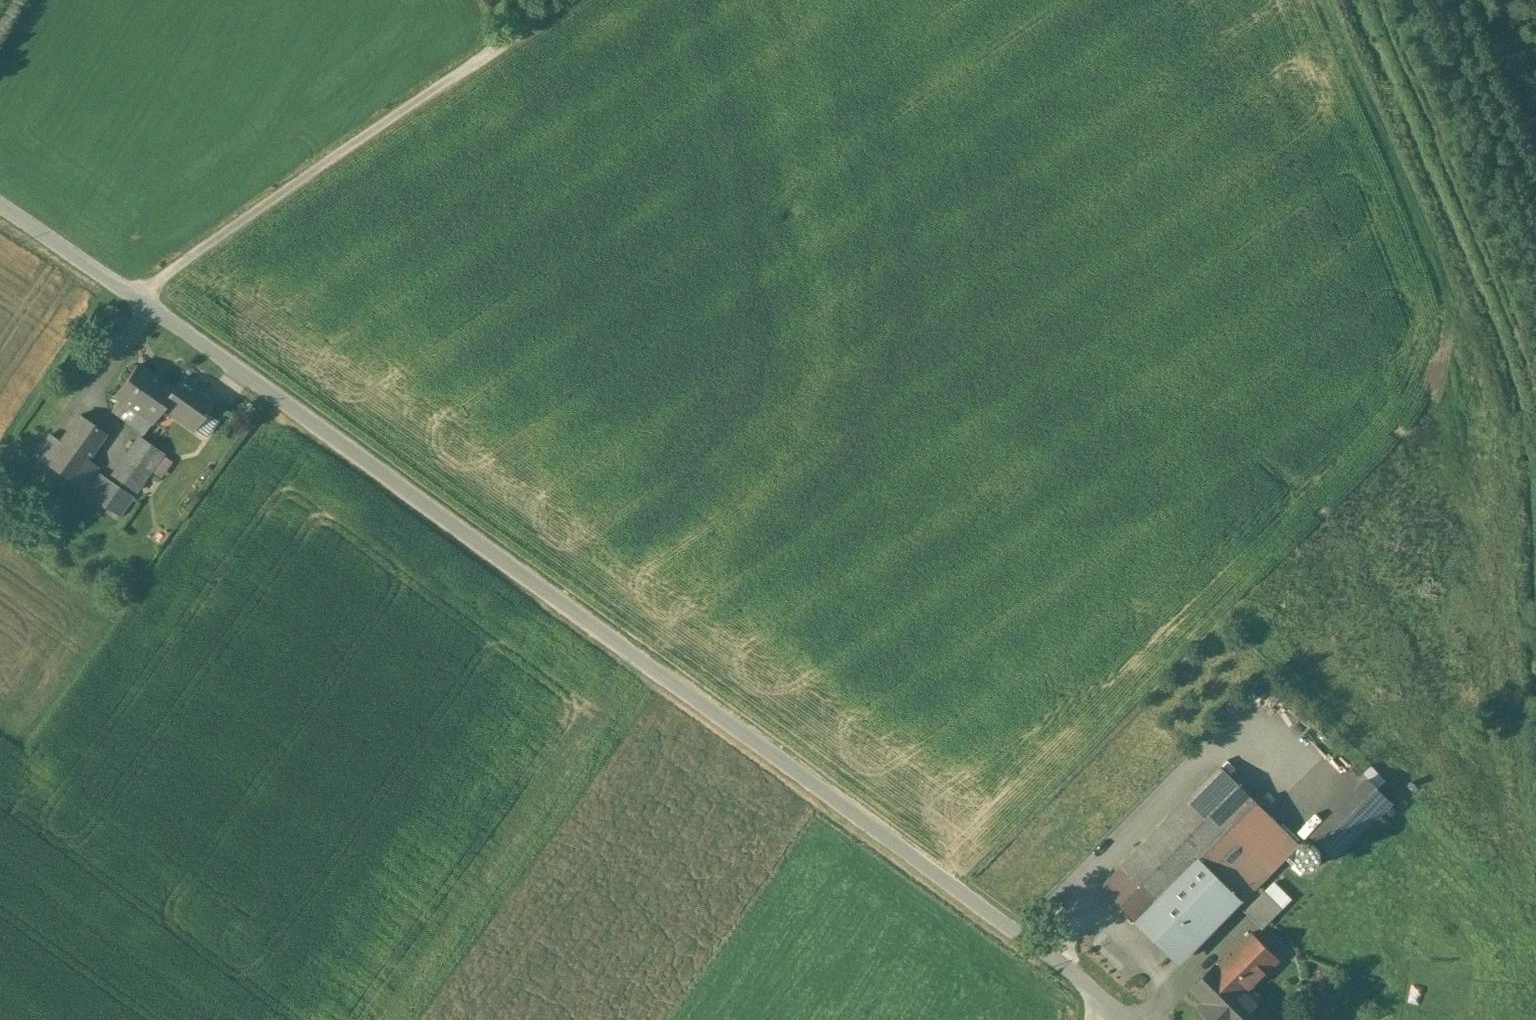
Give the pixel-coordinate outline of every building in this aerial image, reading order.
[(124,371),(97,409),(140,439),(167,401),(124,371)] [(1220,765),(1101,886),(1136,920),(1198,857),(1255,800),(1220,765)] [(1370,774),(1348,797),(1374,820),(1395,797),(1370,774)] [(1198,857),(1244,901),(1300,844),(1255,800),(1198,857)] [(1198,857),(1136,920),(1181,965),(1244,901),(1198,857)] [(1254,932),(1205,981),(1242,1017),(1291,968),(1254,932)]
